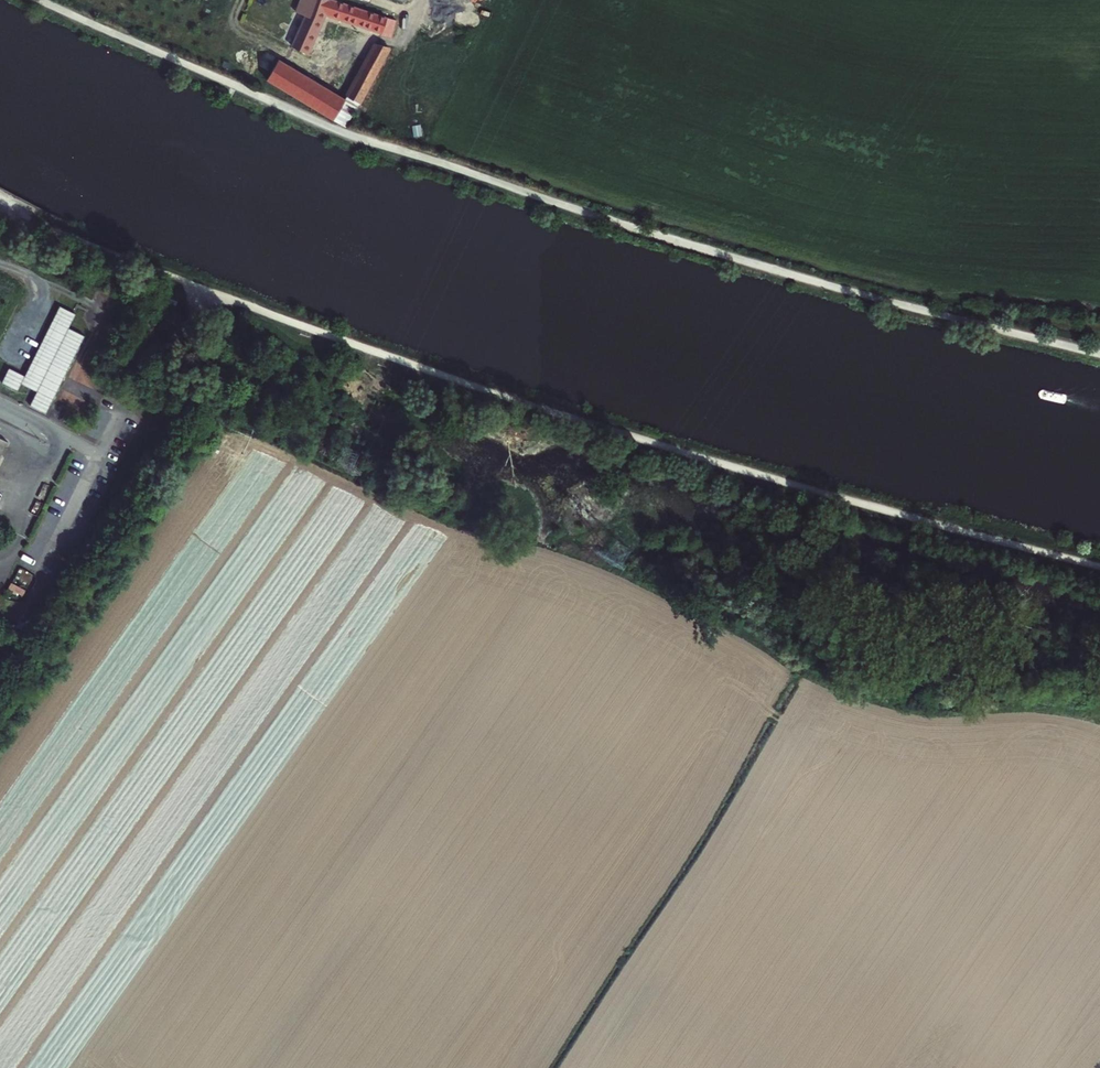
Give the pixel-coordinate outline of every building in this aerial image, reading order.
[(327,14),(382,32),(383,36),(391,38),(396,28),(393,27),(396,19),(340,0),(315,0),(314,2),(309,0),(290,0),(271,36),(305,53),(327,14)] [(391,38),(383,36),(380,40),(390,51),(391,38)] [(354,112),(359,104),(364,107),(391,52),(390,51),(380,40),(377,43),(348,94),(296,69),(299,63),(284,55),(271,80),(337,118),(343,106),(354,112)] [(80,319),(63,311),(30,381),(13,374),(6,388),(22,395),(26,388),(41,396),(35,411),(51,418),(88,341),(74,334),(80,319)]
